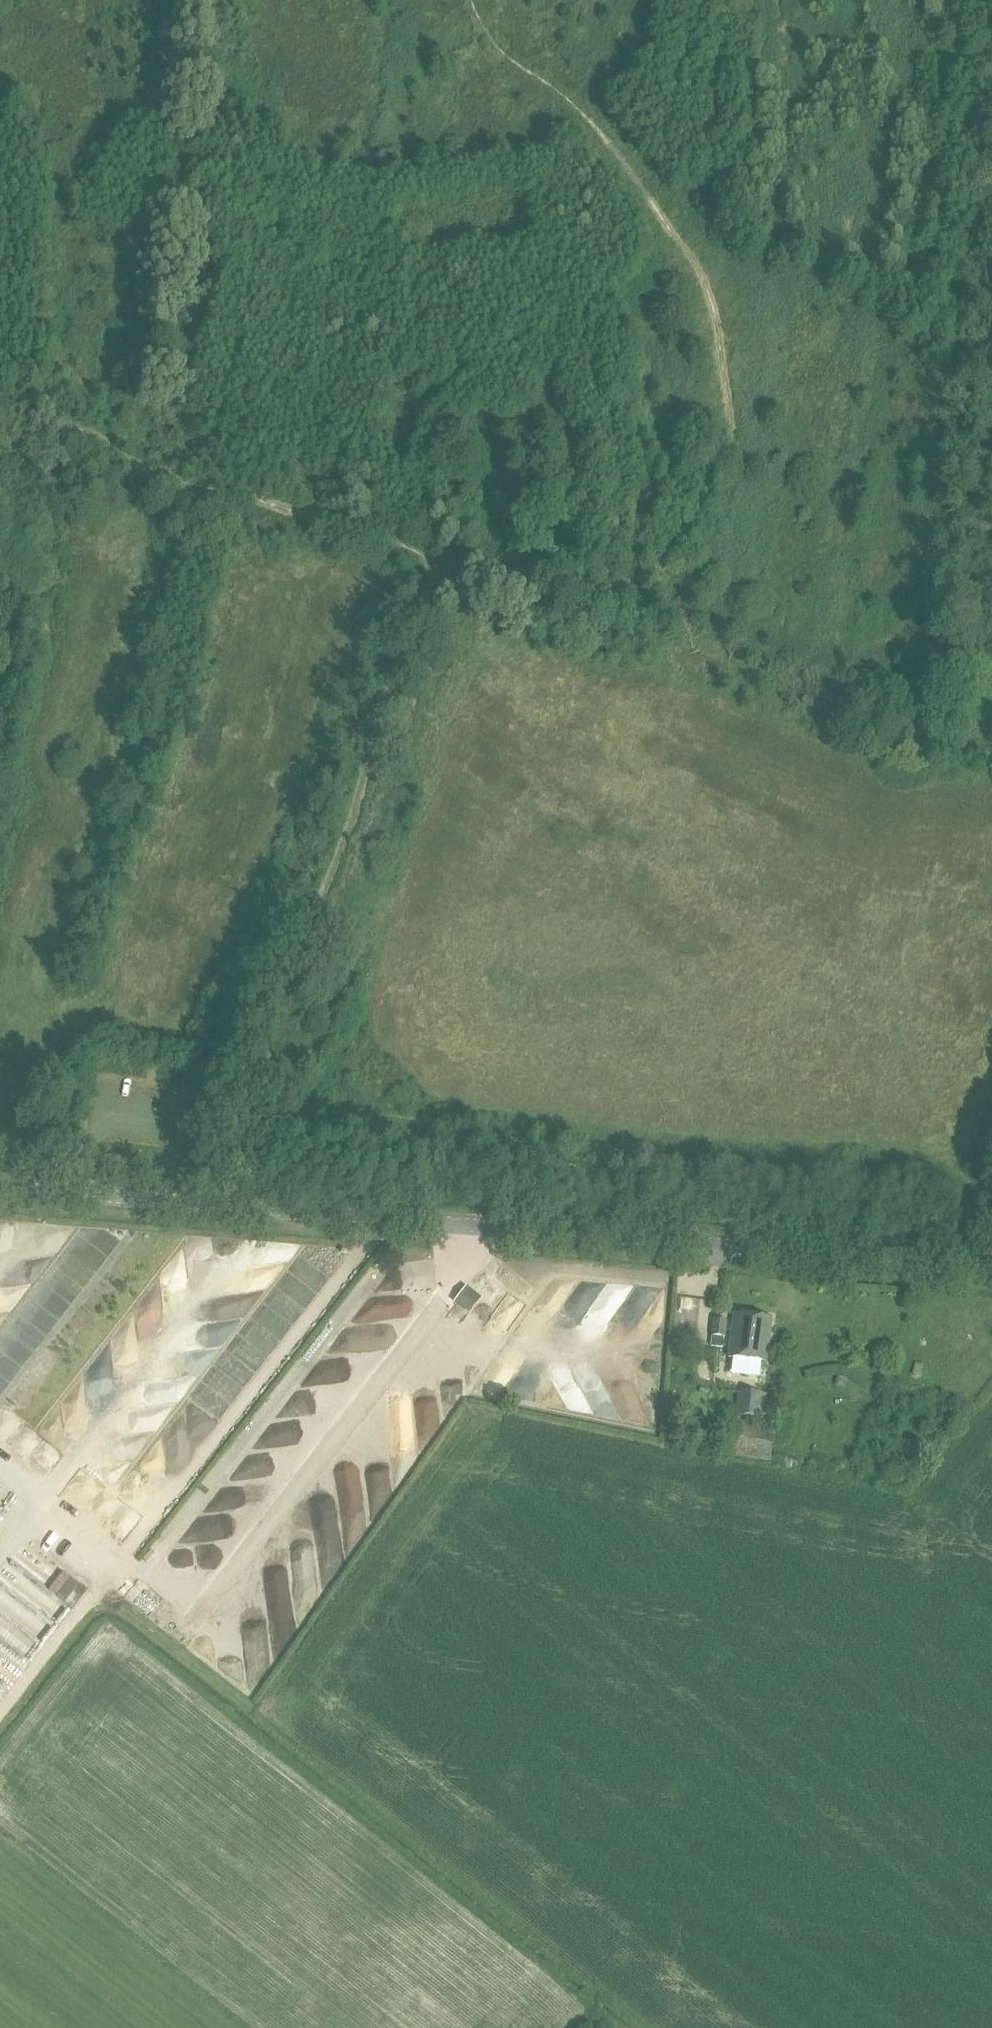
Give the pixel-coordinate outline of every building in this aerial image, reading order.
[(559,1320),(589,1352),(592,1345),(601,1355),(608,1349),(626,1356),(637,1346),(666,1279),(649,1272),(642,1279),(622,1270),(603,1287),(588,1280),(569,1297),(559,1320)] [(481,1301),(466,1289),(454,1303),(469,1315),(481,1301)] [(183,1370),(198,1367),(190,1332),(177,1335),(170,1298),(162,1300),(160,1293),(137,1298),(142,1320),(115,1326),(122,1357),(130,1356),(134,1375),(158,1371),(161,1385),(185,1380),(183,1370)] [(734,1312),(732,1330),(730,1347),(729,1356),(777,1361),(779,1343),(769,1342),(772,1316),(760,1315),(759,1312),(749,1311),(747,1313),(734,1312)] [(725,1337),(726,1329),(727,1320),(713,1318),(710,1345),(722,1346),(723,1336),(725,1337)] [(578,1401),(591,1395),(587,1386),(594,1383),(580,1354),(561,1363),(578,1401)] [(761,1417),(761,1415),(763,1392),(764,1391),(738,1388),(735,1413),(761,1417)] [(763,1392),(761,1415),(773,1416),(775,1394),(763,1392)] [(770,1460),(774,1425),(735,1418),(728,1453),(770,1460)] [(53,1582),(76,1601),(90,1583),(66,1565),(53,1582)]
